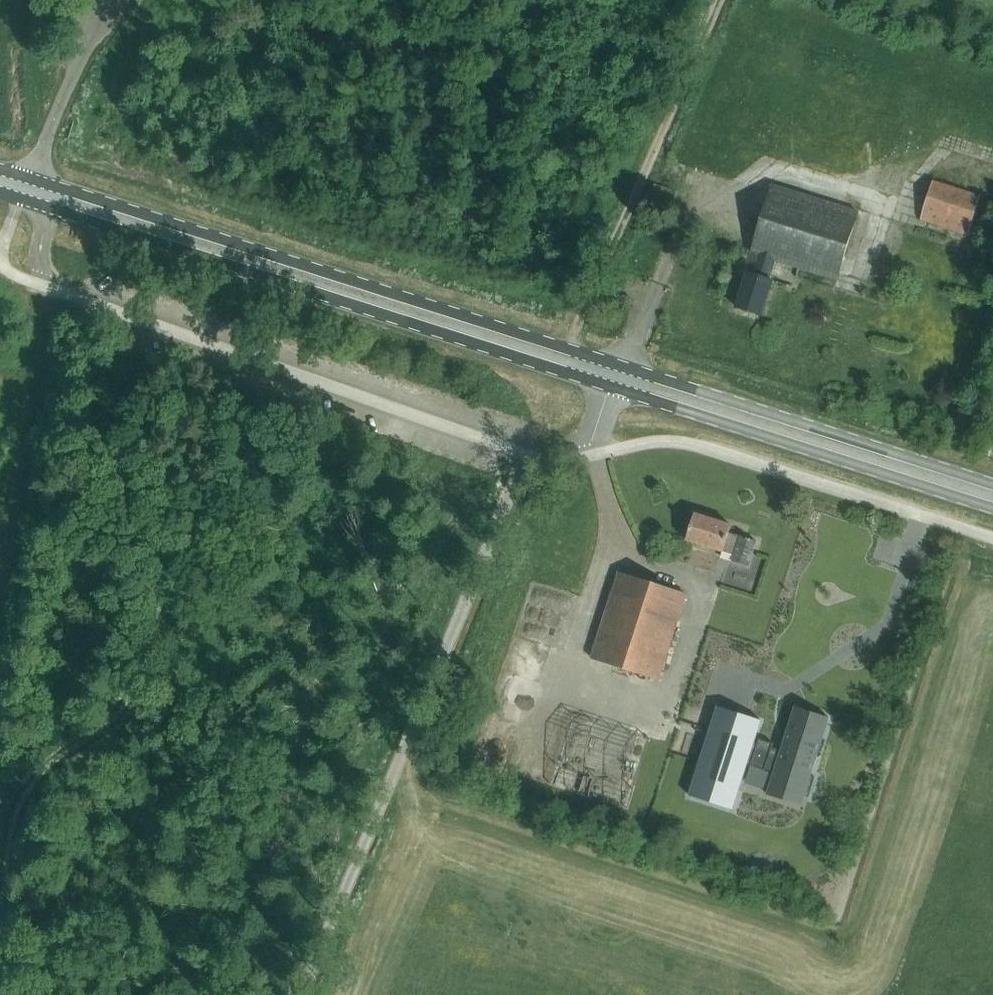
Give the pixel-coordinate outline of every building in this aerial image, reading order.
[(967,236),(979,197),(932,182),(920,221),(967,236)] [(838,280),(860,213),(775,186),(753,254),(759,255),(753,274),(749,273),(737,307),(762,315),(774,280),(770,279),(777,260),(838,280)] [(748,566),(756,541),(729,533),(731,525),(694,514),(686,540),(734,555),(732,561),(748,566)] [(618,573),(591,658),(659,680),(686,595),(618,573)] [(711,729),(689,796),(692,797),(693,793),(731,805),(730,809),(732,810),(747,763),(751,765),(750,766),(765,771),(766,769),(775,772),(767,795),(769,795),(770,792),(788,797),(790,791),(808,797),(815,777),(811,775),(823,738),(821,737),(820,739),(815,738),(821,719),(796,711),(797,708),(796,707),(781,751),(773,748),(774,744),(759,739),(758,743),(754,742),(761,720),(759,720),(757,724),(744,719),(735,745),(711,737),(713,730),(711,729)] [(626,797),(648,734),(572,708),(550,771),(626,797)]
